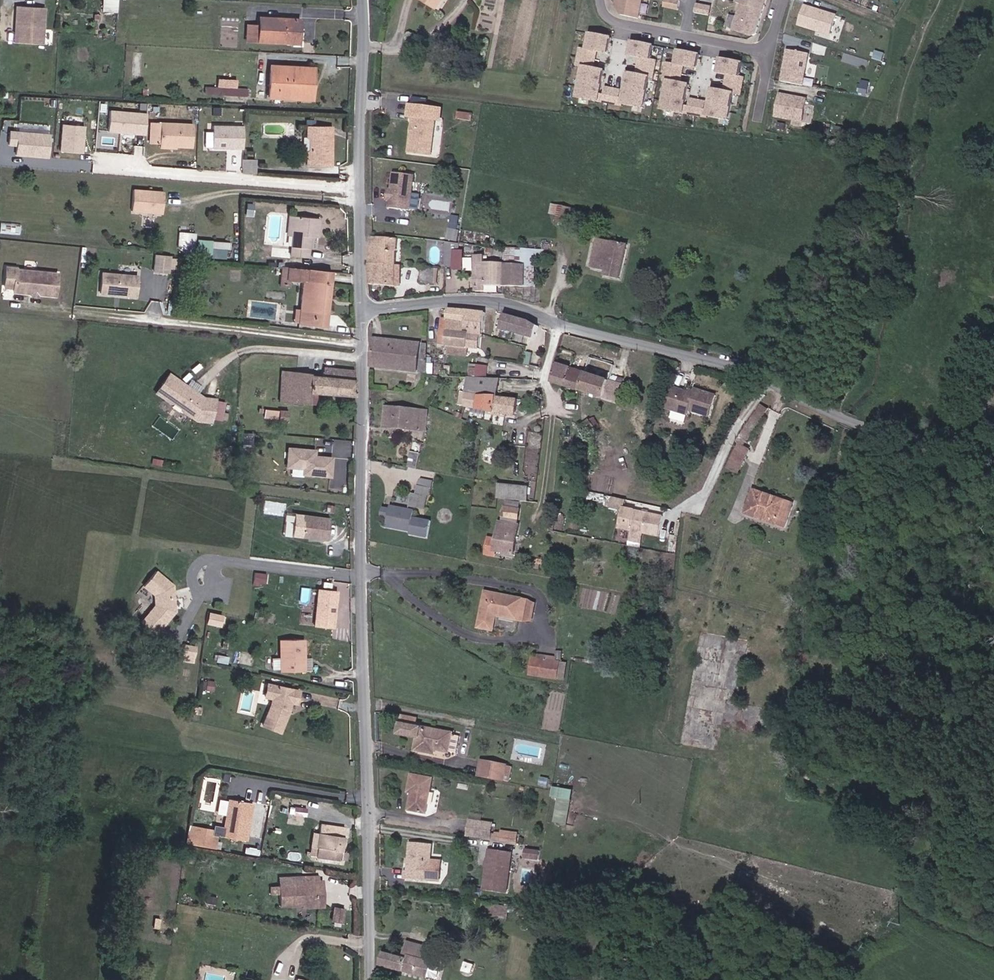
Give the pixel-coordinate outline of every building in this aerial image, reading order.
[(118,0),(104,0),(104,10),(117,11),(118,0)] [(437,8),(442,0),(424,0),(437,8)] [(615,7),(621,17),(639,20),(642,0),(617,0),(615,7)] [(670,0),(665,0),(664,8),(678,11),(680,2),(670,0)] [(767,0),(738,0),(737,4),(742,6),(764,12),(767,0)] [(18,42),(24,42),(25,32),(26,6),(17,5),(16,25),(18,25),(18,42)] [(25,32),(24,42),(40,43),(41,26),(43,26),(44,7),(26,6),(25,32)] [(709,17),(711,9),(696,6),(695,14),(709,17)] [(764,12),(742,6),(734,30),(754,37),(756,36),(764,12)] [(837,17),(806,7),(800,27),(831,37),(837,17)] [(296,29),(299,29),(299,19),(259,17),(260,26),(246,26),(245,41),(295,43),(296,29)] [(600,96),(605,72),(594,69),(598,53),(609,55),(612,39),(590,35),(587,50),(581,49),(577,67),(583,68),(577,98),(599,103),(599,102),(623,107),(623,105),(644,109),(650,79),(653,79),(657,61),(652,60),(654,47),(632,43),(630,57),(640,59),(637,76),(628,74),(623,100),(619,100),(621,91),(606,88),(604,96),(600,96)] [(742,64),(720,60),(718,74),(727,75),(724,92),(712,90),(708,112),(704,111),(706,103),(690,100),(688,109),(685,108),(689,86),(680,84),(684,67),(698,70),(700,56),(679,52),(676,65),(667,63),(663,81),(668,82),(662,111),(684,115),(684,114),(707,119),(708,117),(729,121),(733,95),(740,97),(744,78),(740,77),(742,64)] [(790,52),(783,83),(804,87),(809,55),(790,52)] [(270,66),(268,97),(311,99),(313,68),(270,66)] [(248,89),(215,87),(215,94),(248,96),(248,89)] [(808,101),(781,96),(778,111),(805,116),(808,101)] [(412,152),(433,155),(437,119),(429,118),(430,107),(412,105),(411,117),(416,117),(412,152)] [(430,107),(429,118),(437,119),(442,120),(443,108),(430,107)] [(147,113),(112,110),(110,133),(146,135),(147,113)] [(159,143),(160,122),(150,121),(149,142),(159,143)] [(193,123),(160,122),(159,143),(175,144),(175,146),(191,146),(193,123)] [(332,154),(332,138),(332,125),(307,125),(308,137),(311,141),(311,151),(307,155),(307,166),(332,165),(332,154)] [(86,128),(63,126),(60,152),(84,155),(86,128)] [(243,127),(214,127),(214,151),(243,151),(243,127)] [(51,135),(19,131),(16,155),(48,158),(51,135)] [(256,160),(242,160),(242,174),(256,174),(256,160)] [(413,210),(417,175),(396,173),(391,208),(413,210)] [(162,192),(131,190),(129,211),(160,213),(162,192)] [(570,207),(559,204),(555,221),(567,223),(570,207)] [(311,249),(311,242),(311,238),(320,238),(321,219),(295,217),(294,235),(292,257),(308,258),(308,249),(311,249)] [(175,247),(183,248),(185,232),(176,232),(175,247)] [(191,248),(192,233),(185,232),(183,248),(191,248)] [(373,236),(370,264),(370,284),(395,285),(396,265),(398,239),(373,236)] [(199,238),(197,254),(227,256),(229,241),(199,238)] [(619,280),(627,245),(596,238),(590,267),(606,271),(605,276),(619,280)] [(460,243),(446,241),(445,267),(454,267),(454,251),(459,251),(460,243)] [(506,250),(492,248),(491,255),(506,257),(506,250)] [(506,257),(505,263),(532,265),(532,258),(538,258),(538,250),(517,248),(517,252),(506,250),(506,257)] [(454,267),(462,267),(462,251),(459,251),(454,251),(454,267)] [(167,256),(152,254),(150,270),(165,272),(167,256)] [(485,286),(504,286),(505,263),(485,262),(484,256),(475,255),(476,291),(485,291),(485,286)] [(505,263),(504,286),(532,286),(532,265),(505,263)] [(34,293),(51,294),(54,272),(12,268),(12,267),(3,265),(1,285),(10,286),(9,290),(27,292),(29,292),(29,289),(33,289),(32,292),(34,293)] [(300,309),(298,322),(326,325),(331,273),(282,268),(280,282),(289,283),(289,280),(303,282),(300,309)] [(434,283),(435,268),(422,268),(421,282),(434,283)] [(96,292),(132,296),(134,276),(98,272),(96,292)] [(484,339),(486,314),(448,311),(448,321),(443,321),(442,330),(448,331),(447,346),(468,348),(480,350),(481,338),(484,339)] [(529,322),(505,315),(501,330),(534,339),(538,327),(529,322)] [(416,372),(419,345),(375,338),(372,367),(416,372)] [(468,348),(447,346),(446,353),(467,356),(468,348)] [(524,365),(531,366),(534,353),(526,352),(524,365)] [(588,366),(609,373),(612,366),(590,359),(589,362),(588,366)] [(588,366),(589,362),(582,360),(579,368),(587,370),(588,366)] [(566,386),(570,369),(556,365),(552,382),(566,386)] [(476,378),(487,379),(488,367),(477,366),(477,369),(476,378)] [(598,378),(593,394),(618,402),(624,381),(611,377),(612,374),(609,373),(588,366),(587,370),(585,374),(598,378)] [(310,373),(295,372),(291,402),(309,404),(310,391),(355,396),(355,370),(323,367),(323,376),(310,375),(310,373)] [(469,368),(469,378),(470,378),(476,378),(477,369),(469,368)] [(566,386),(581,391),(585,374),(570,369),(566,386)] [(295,372),(281,370),(278,401),(291,402),(295,372)] [(183,412),(197,423),(199,420),(214,421),(218,402),(206,399),(174,374),(159,393),(173,404),(175,404),(183,410),(183,412)] [(581,391),(593,394),(598,378),(585,374),(581,391)] [(480,396),(498,397),(498,379),(487,379),(476,378),(470,378),(469,393),(480,396)] [(673,388),(667,409),(688,416),(689,411),(710,418),(716,397),(695,390),(694,392),(694,395),(690,394),(673,388)] [(480,396),(469,393),(467,407),(516,417),(517,400),(497,398),(498,397),(480,396)] [(173,404),(183,412),(183,410),(175,404),(173,404)] [(733,455),(746,461),(750,451),(742,448),(768,411),(761,406),(735,443),(738,444),(733,455)] [(425,432),(428,411),(386,407),(384,428),(425,432)] [(288,423),(288,411),(264,409),(264,417),(278,418),(277,422),(288,423)] [(597,432),(589,421),(584,424),(592,436),(597,432)] [(331,476),(333,457),(316,456),(316,450),(290,447),(288,467),(304,468),(304,474),(331,476)] [(411,453),(409,468),(417,470),(420,455),(411,453)] [(743,466),(746,461),(733,455),(731,461),(743,466)] [(727,468),(739,474),(743,466),(731,461),(727,468)] [(418,486),(433,489),(434,481),(420,478),(418,486)] [(500,483),(498,499),(527,502),(529,487),(500,483)] [(431,497),(433,489),(418,486),(416,494),(431,497)] [(792,504),(753,490),(745,514),(784,528),(792,504)] [(418,509),(420,496),(412,495),(410,507),(418,509)] [(660,536),(664,516),(626,508),(627,500),(615,498),(613,508),(625,510),(622,528),(634,531),(646,533),(660,536)] [(505,509),(522,511),(523,503),(507,501),(505,509)] [(392,506),(392,510),(390,519),(388,529),(409,533),(409,536),(428,540),(431,522),(412,518),(414,511),(392,506)] [(514,555),(522,511),(505,509),(502,523),(500,523),(498,539),(489,537),(486,553),(495,555),(495,551),(514,555)] [(329,539),(331,518),(305,515),(302,536),(329,539)] [(644,543),(646,533),(634,531),(632,541),(644,543)] [(175,608),(174,594),(173,592),(172,588),(174,588),(174,582),(157,567),(144,581),(155,591),(155,601),(149,608),(164,621),(175,608)] [(267,582),(268,573),(256,572),(255,580),(267,582)] [(316,626),(335,628),(339,591),(320,590),(316,626)] [(532,621),(535,604),(530,601),(485,592),(477,628),(494,632),(497,617),(524,622),(532,621)] [(206,622),(221,625),(224,613),(208,610),(206,622)] [(701,632),(679,743),(717,751),(727,704),(730,690),(739,691),(748,694),(758,648),(748,646),(749,641),(701,632)] [(311,658),(305,659),(304,639),(280,639),(280,658),(281,670),(281,671),(311,671),(311,658)] [(182,654),(193,655),(194,645),(183,644),(182,654)] [(557,679),(560,662),(533,658),(529,675),(557,679)] [(563,680),(566,663),(560,662),(557,679),(563,680)] [(213,680),(206,679),(205,688),(212,689),(213,680)] [(285,708),(290,709),(292,702),(297,703),(300,691),(268,683),(265,696),(272,698),(271,705),(262,724),(280,732),(287,714),(284,711),(284,709),(285,708)] [(739,691),(730,690),(727,704),(736,706),(739,691)] [(400,723),(414,726),(416,718),(402,715),(400,723)] [(414,726),(400,723),(398,734),(417,738),(415,751),(434,756),(435,751),(449,753),(449,752),(457,753),(460,738),(452,736),(452,734),(414,726)] [(511,767),(481,761),(479,776),(503,781),(504,774),(510,776),(511,767)] [(426,815),(432,780),(410,775),(407,794),(410,794),(408,812),(426,815)] [(570,800),(572,791),(552,787),(551,797),(558,798),(570,800)] [(250,802),(230,798),(227,816),(223,837),(244,840),(250,802)] [(570,800),(558,798),(553,823),(566,826),(570,800)] [(253,802),(250,802),(244,840),(246,840),(253,802)] [(492,825),(469,821),(467,837),(490,841),(492,825)] [(344,829),(320,824),(315,855),(339,860),(344,829)] [(197,835),(198,828),(188,826),(186,843),(210,848),(212,838),(197,835)] [(212,838),(213,830),(198,828),(197,835),(212,838)] [(410,844),(408,861),(408,865),(408,873),(404,872),(404,881),(438,884),(440,864),(429,863),(430,845),(410,844)] [(524,859),(538,861),(539,852),(525,850),(524,859)] [(510,854),(488,851),(483,888),(505,891),(510,854)] [(256,862),(244,860),(242,870),(254,872),(256,862)] [(279,893),(280,905),(302,903),(317,903),(316,884),(319,884),(319,881),(319,875),(302,875),(303,883),(278,884),(271,884),(271,893),(279,893)] [(278,876),(278,884),(303,883),(302,875),(278,876)] [(317,903),(302,903),(303,908),(323,907),(322,881),(319,881),(319,884),(316,884),(317,903)] [(154,892),(152,899),(162,901),(164,894),(154,892)] [(507,908),(485,904),(483,912),(506,916),(507,908)] [(343,909),(334,907),(332,921),(341,923),(343,909)] [(434,950),(406,942),(402,958),(383,953),(380,965),(434,979),(436,979),(441,966),(431,963),(434,950)]
